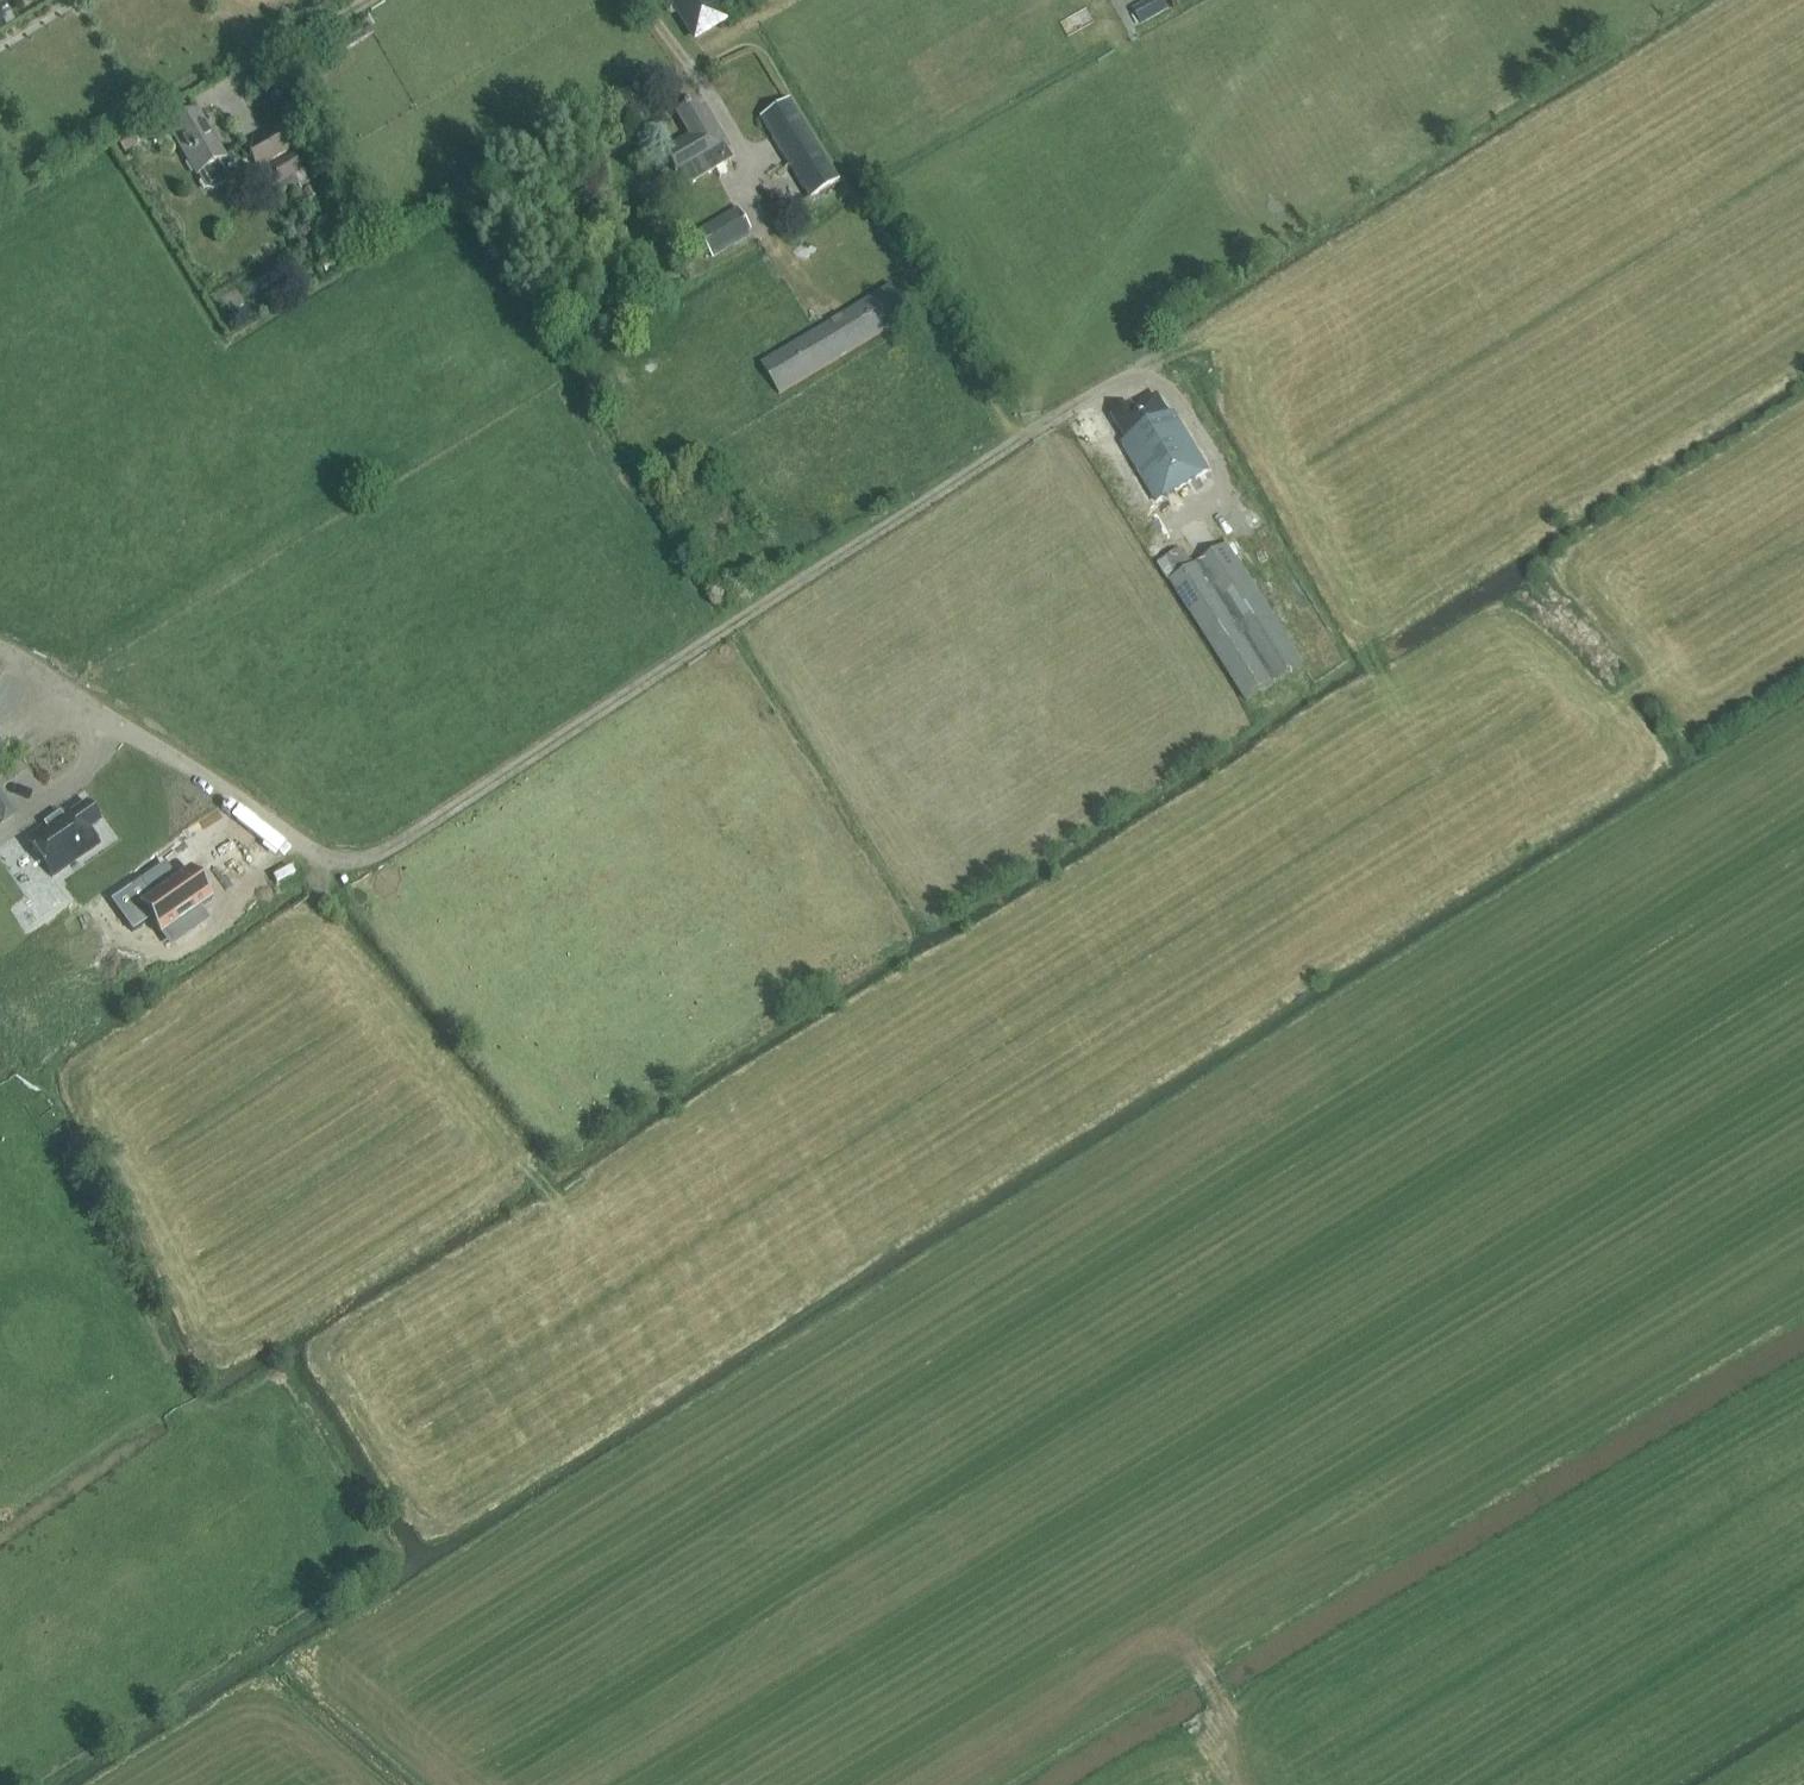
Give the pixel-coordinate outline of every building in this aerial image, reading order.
[(693,43),(728,21),(715,0),(666,0),(693,43)] [(1142,24),(1168,9),(1163,0),(1152,0),(1134,10),(1142,24)] [(810,199),(838,181),(788,99),(760,117),(810,199)] [(700,110),(695,102),(676,114),(690,136),(664,151),(677,172),(679,171),(689,187),(733,160),(724,145),(727,143),(705,107),(700,110)] [(198,112),(169,129),(197,175),(198,175),(207,190),(212,191),(226,183),(227,177),(219,163),(225,159),(198,112)] [(257,170),(291,150),(277,127),(243,147),(257,170)] [(281,184),(303,170),(293,153),(271,167),(281,184)] [(737,208),(697,232),(711,255),(752,231),(737,208)] [(780,394),(911,315),(894,285),(762,365),(780,394)] [(1210,473),(1175,414),(1170,416),(1160,397),(1135,411),(1133,406),(1115,416),(1128,439),(1123,443),(1158,502),(1210,473)] [(1158,563),(1171,581),(1248,702),(1305,667),(1228,545),(1195,566),(1183,547),(1158,563)] [(0,796),(0,821),(2,824),(14,815),(13,815),(11,816),(3,805),(5,804),(0,796)] [(86,803),(69,815),(66,811),(25,840),(52,879),(100,845),(90,831),(101,823),(86,803)] [(39,893),(13,852),(0,860),(0,917),(39,893)] [(125,874),(100,892),(122,923),(135,913),(146,929),(163,917),(170,927),(191,912),(184,902),(198,893),(175,862),(136,890),(125,874)]
